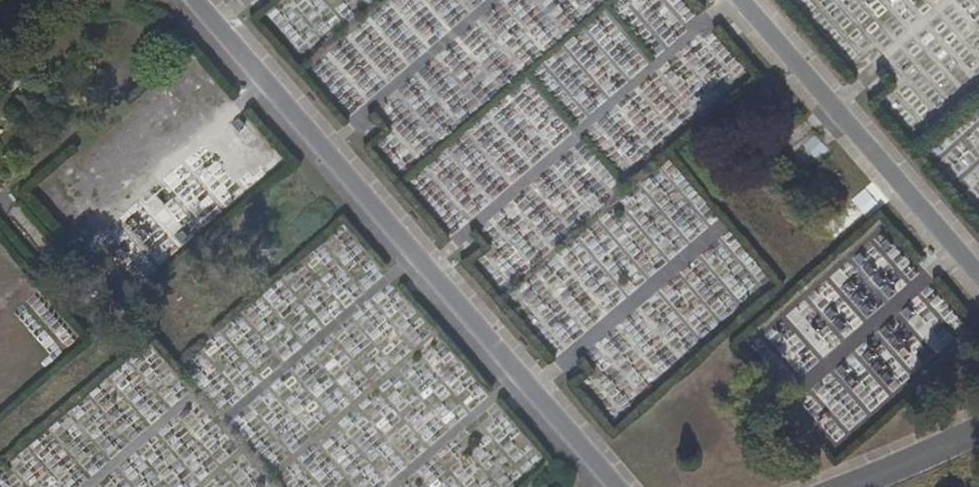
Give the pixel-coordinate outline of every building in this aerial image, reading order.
[(828,183),(815,194),(826,206),(839,194),(828,183)]
